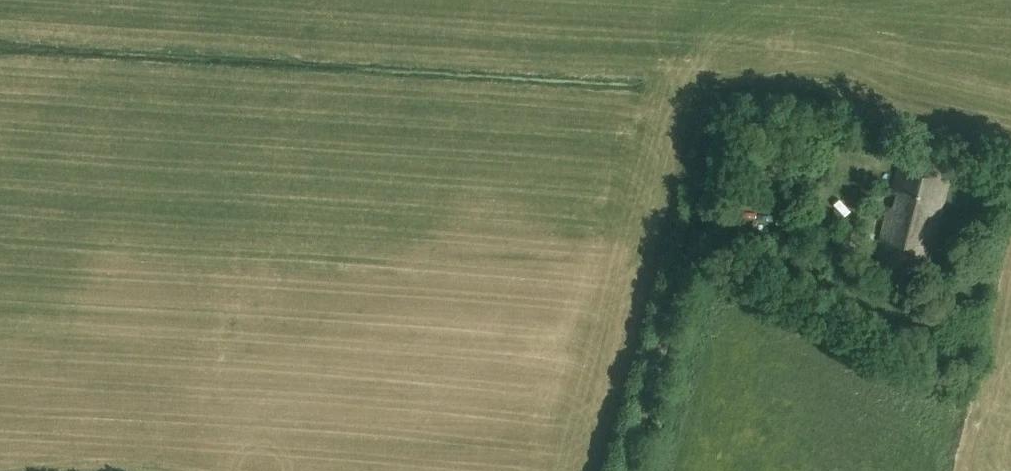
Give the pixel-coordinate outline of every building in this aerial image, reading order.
[(899,168),(892,194),(895,195),(892,206),(889,206),(873,267),(915,279),(921,258),(928,260),(948,183),(946,182),(949,167),(950,166),(905,154),(901,168),(899,168)]
